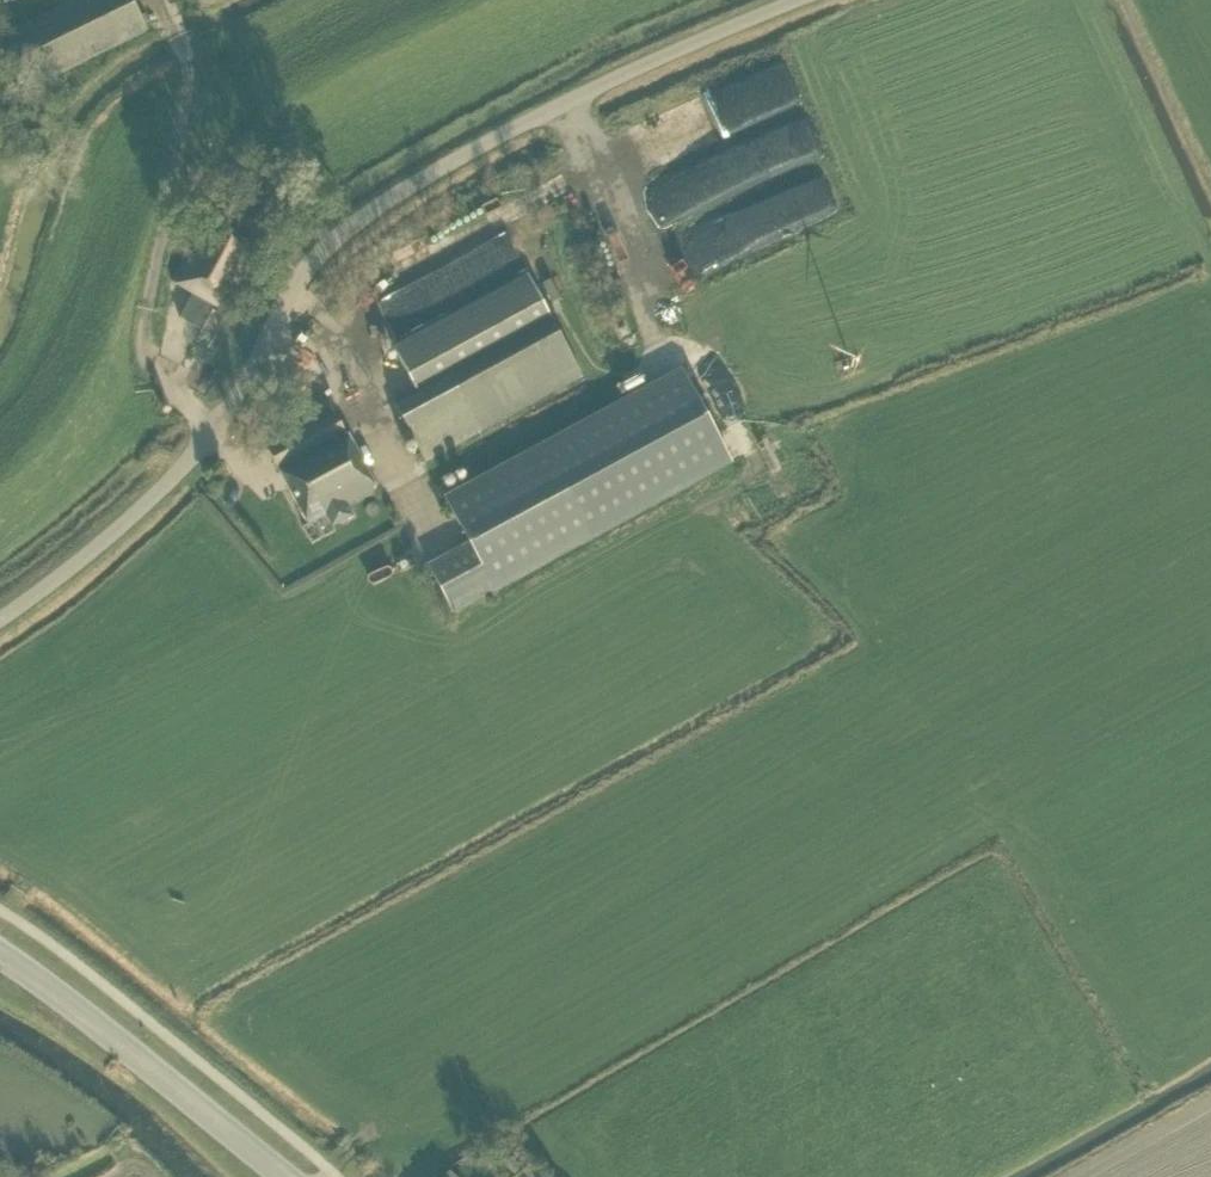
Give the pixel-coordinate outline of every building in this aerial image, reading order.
[(22,92),(145,31),(129,0),(77,0),(0,38),(0,47),(22,92)] [(734,129),(790,108),(774,67),(719,88),(734,129)] [(784,187),(793,227),(833,218),(824,178),(784,187)] [(255,249),(279,209),(253,196),(239,224),(211,210),(174,283),(195,294),(182,320),(198,328),(188,351),(209,362),(232,320),(213,310),(216,305),(226,311),(258,251),(255,249)] [(447,238),(452,250),(476,241),(472,229),(447,238)] [(495,238),(429,269),(447,305),(474,292),(471,286),(509,268),(495,238)] [(551,318),(527,273),(392,347),(416,391),(394,404),(426,460),(479,431),(582,374),(551,318)] [(680,369),(446,497),(470,542),(429,564),(454,610),(730,460),(680,369)] [(335,416),(266,451),(309,524),(330,513),(336,524),(356,513),(349,502),(377,487),(335,416)]
